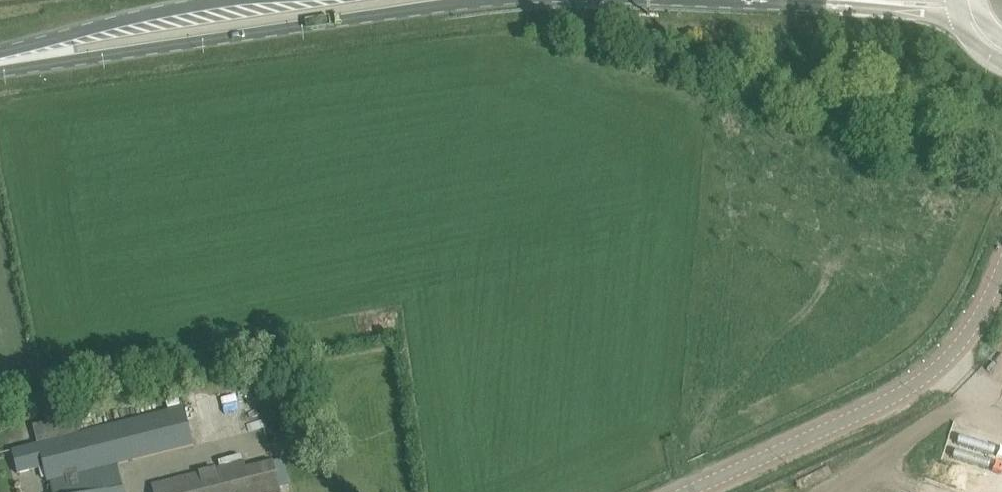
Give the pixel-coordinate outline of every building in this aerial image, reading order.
[(118,465),(150,457),(194,446),(184,407),(78,433),(73,415),(25,427),(28,440),(36,438),(38,443),(11,450),(17,474),(44,468),(48,483),(50,482),(52,491),(125,491),(118,465)] [(154,491),(291,491),(292,491),(287,471),(276,474),(273,461),(246,468),(245,461),(171,480),(152,485),(154,491)]
